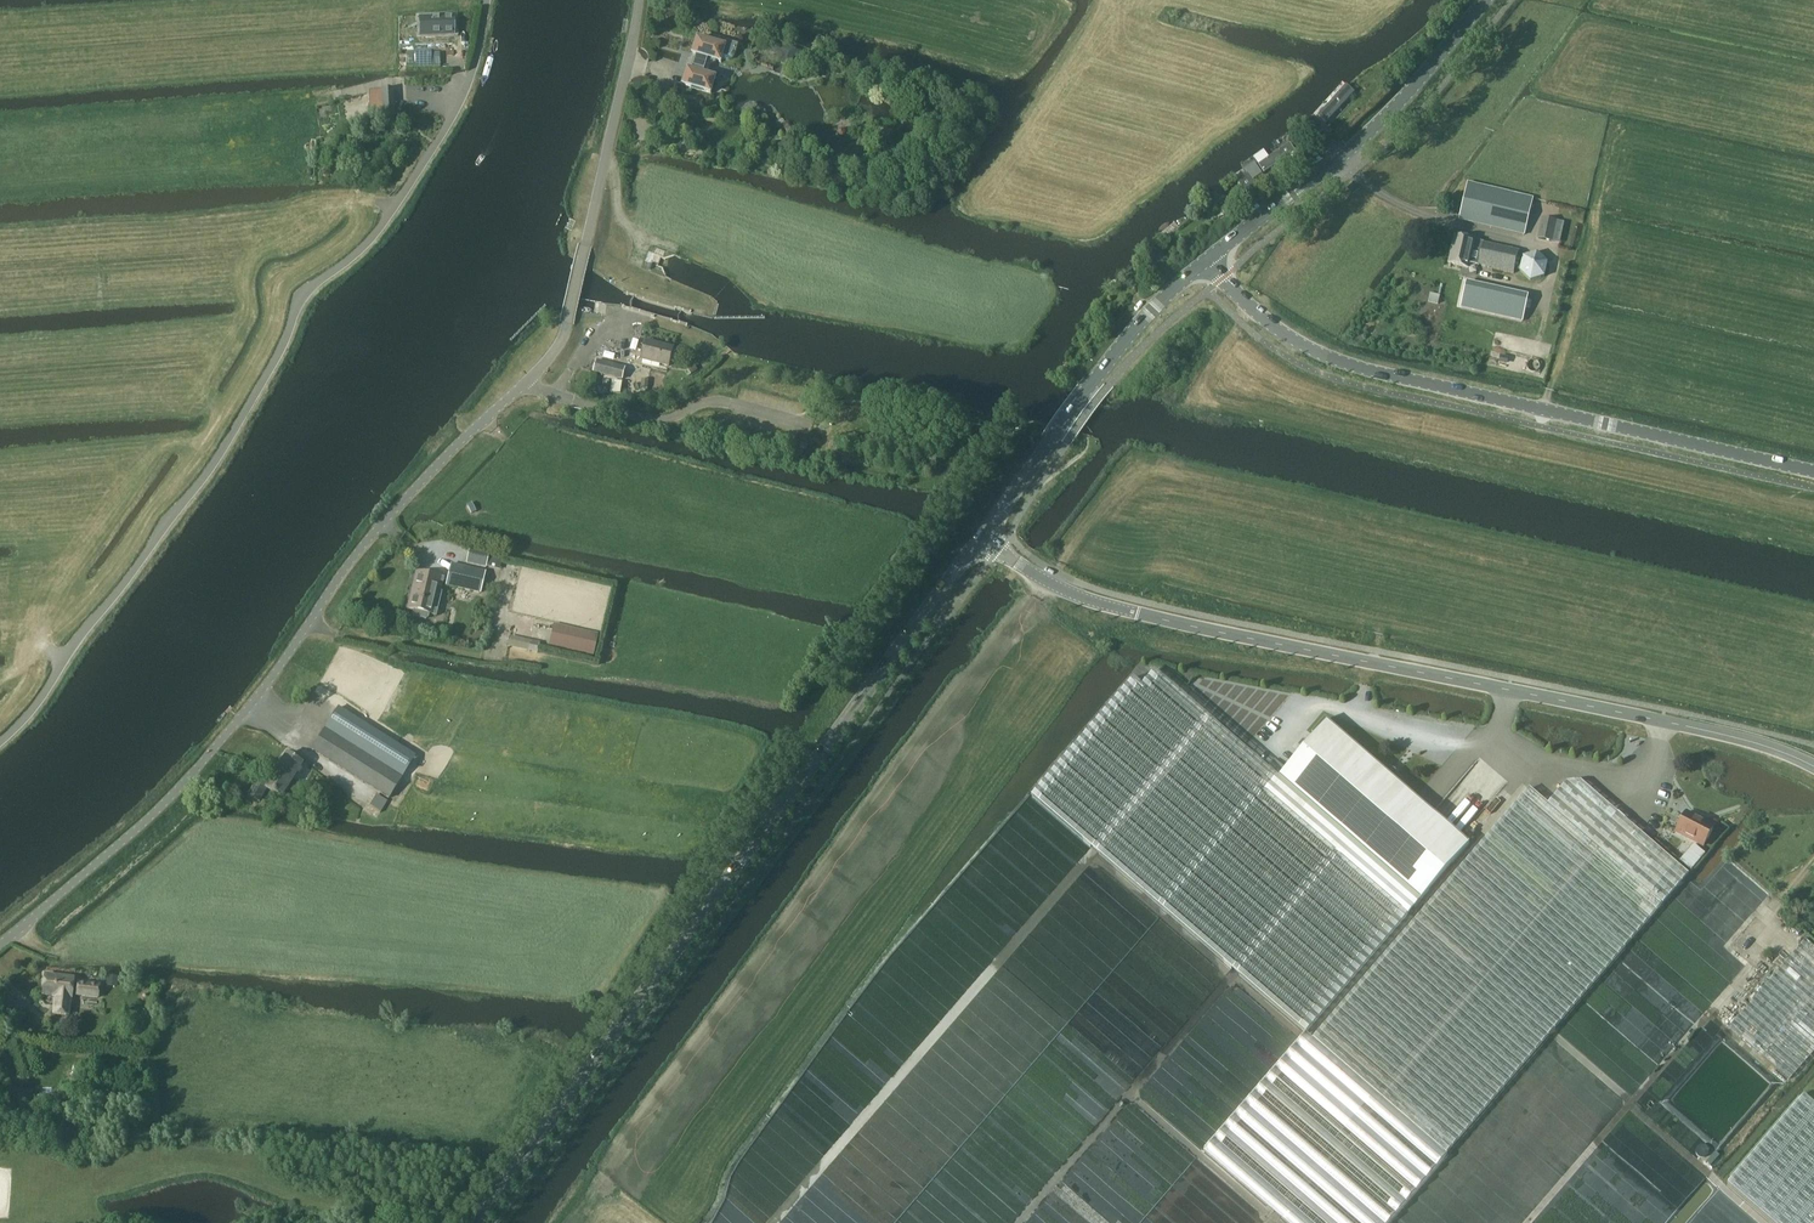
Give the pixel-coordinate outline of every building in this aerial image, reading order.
[(452,20),(421,21),(421,35),(452,34),(452,20)] [(698,38),(693,54),(698,55),(693,70),(689,69),(684,85),(710,94),(716,76),(714,75),(713,74),(712,73),(712,72),(711,71),(711,70),(711,68),(711,67),(712,66),(712,65),(713,64),(714,63),(715,63),(716,63),(717,62),(718,62),(719,62),(720,61),(725,63),(726,58),(727,59),(728,59),(730,59),(732,59),(733,59),(734,58),(735,58),(736,57),(736,56),(737,56),(737,55),(737,54),(737,53),(737,52),(738,53),(741,46),(713,37),(711,42),(698,38)] [(785,57),(783,62),(792,65),(798,49),(777,42),(773,53),(785,57)] [(408,52),(408,64),(441,64),(441,51),(408,52)] [(798,57),(816,62),(818,57),(800,51),(798,57)] [(370,91),(371,118),(394,117),(393,89),(382,90),(382,91),(370,91)] [(1354,103),(1348,96),(1322,117),(1328,125),(1354,103)] [(1308,134),(1319,144),(1325,139),(1314,128),(1308,134)] [(1298,151),(1290,141),(1259,166),(1267,176),(1298,151)] [(1238,179),(1248,194),(1257,188),(1247,173),(1238,179)] [(1524,234),(1532,198),(1468,183),(1459,219),(1524,234)] [(1552,240),(1556,221),(1542,218),(1538,237),(1552,240)] [(1455,236),(1448,263),(1468,267),(1469,263),(1478,265),(1485,266),(1514,273),(1519,251),(1483,243),(1474,241),(1455,236)] [(1537,253),(1523,257),(1520,271),(1531,281),(1545,277),(1548,262),(1537,253)] [(1522,320),(1527,295),(1467,282),(1462,307),(1522,320)] [(1440,295),(1431,293),(1429,302),(1438,304),(1440,295)] [(669,366),(674,347),(647,340),(643,359),(669,366)] [(623,379),(626,367),(598,359),(595,372),(623,379)] [(613,379),(613,391),(623,392),(624,379),(613,379)] [(649,380),(642,379),(641,387),(648,388),(649,380)] [(466,563),(484,567),(488,553),(470,548),(466,563)] [(488,564),(500,568),(503,558),(490,555),(488,564)] [(447,563),(442,584),(480,594),(485,572),(447,563)] [(411,596),(408,608),(411,609),(410,613),(411,615),(424,618),(425,617),(426,613),(431,614),(436,591),(435,590),(438,577),(418,573),(413,595),(411,596)] [(593,658),(599,633),(555,623),(549,647),(593,658)] [(508,646),(527,651),(529,641),(511,636),(508,646)] [(1135,678),(1033,796),(1235,972),(1306,1033),(1469,844),(1460,836),(1432,812),(1425,806),(1414,797),(1409,792),(1395,770),(1371,760),(1325,720),(1312,735),(1314,737),(1279,778),(1155,670),(1143,685),(1135,678)] [(338,707),(325,728),(311,749),(388,798),(415,756),(338,707)] [(291,781),(292,781),(302,764),(285,754),(275,771),(291,781)] [(291,781),(275,771),(266,785),(260,781),(258,785),(255,783),(248,794),(259,801),(267,789),(281,798),(288,787),(297,793),(301,787),(292,781),(291,781)] [(1529,788),(1313,1038),(1381,1097),(1446,1154),(1577,1003),(1688,874),(1626,819),(1580,781),(1567,782),(1548,804),(1529,788)] [(376,795),(365,813),(376,819),(387,801),(376,795)] [(1703,846),(1713,827),(1685,813),(1675,832),(1703,846)] [(1680,861),(1691,871),(1705,854),(1694,844),(1680,861)] [(1804,914),(1804,923),(1812,924),(1812,914),(1804,914)] [(1796,926),(1793,930),(1798,935),(1802,931),(1796,926)] [(1813,1050),(1813,944),(1806,937),(1729,1026),(1789,1079),(1813,1050)] [(72,992),(72,984),(73,978),(46,975),(44,995),(55,997),(53,1013),(69,1015),(72,992)] [(72,992),(78,992),(77,996),(98,998),(99,984),(79,982),(78,985),(72,984),(72,992)] [(1306,1033),(1205,1148),(1293,1222),(1387,1222),(1446,1154),(1306,1033)] [(1804,1094),(1727,1183),(1773,1222),(1813,1222),(1813,1102),(1804,1094)] [(1641,1222),(1642,1222),(1637,1219),(1621,1216),(1616,1211),(1608,1220),(1600,1214),(1599,1220),(1590,1219),(1595,1222),(1642,1222),(1641,1222)] [(1119,1222),(1137,1222),(1128,1214),(1119,1222)]
